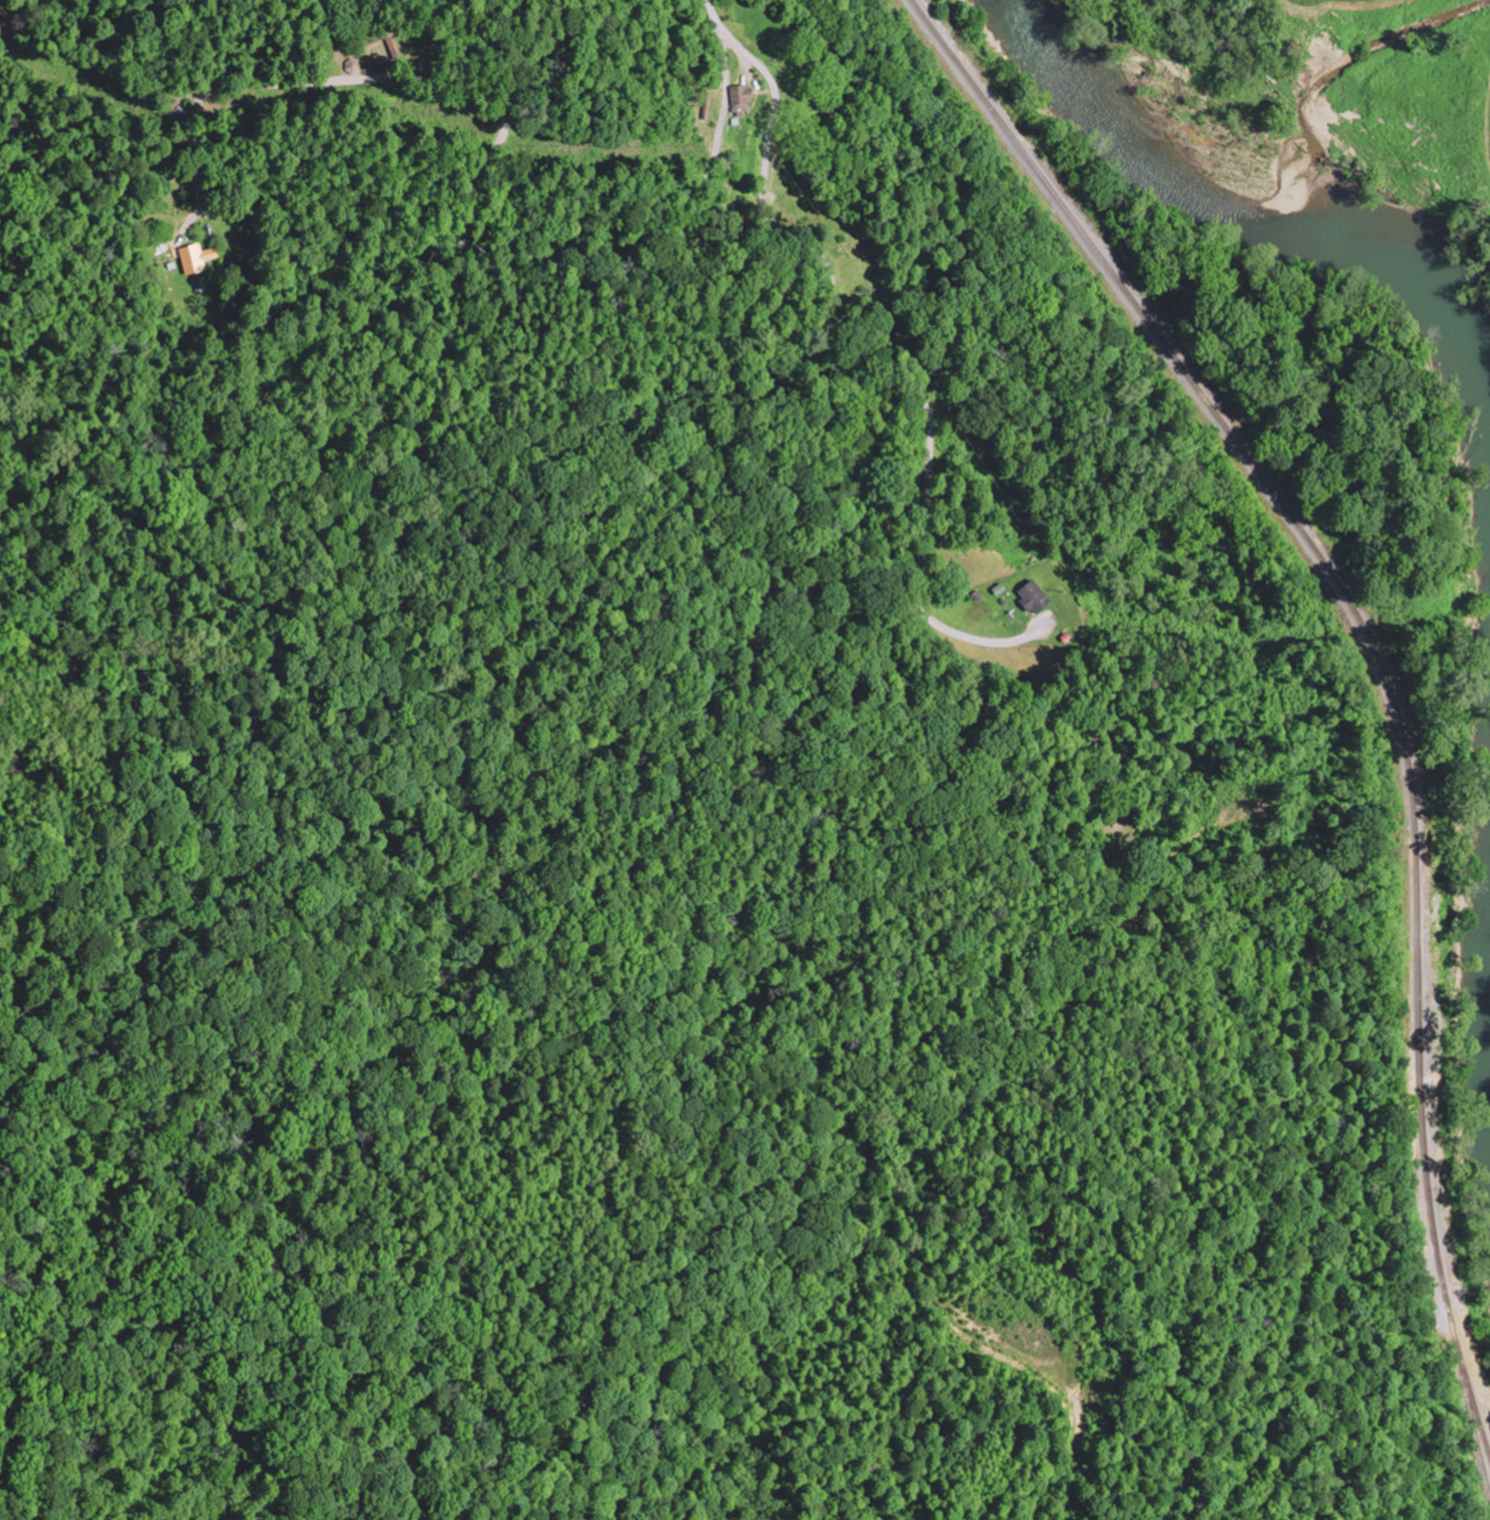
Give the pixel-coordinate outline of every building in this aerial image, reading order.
[(750,112),(749,86),(731,87),(732,113),(750,112)] [(206,271),(204,262),(217,258),(215,248),(201,252),(199,244),(178,249),(185,276),(206,271)] [(1050,603),(1031,579),(1014,593),(1032,617),(1050,603)]
